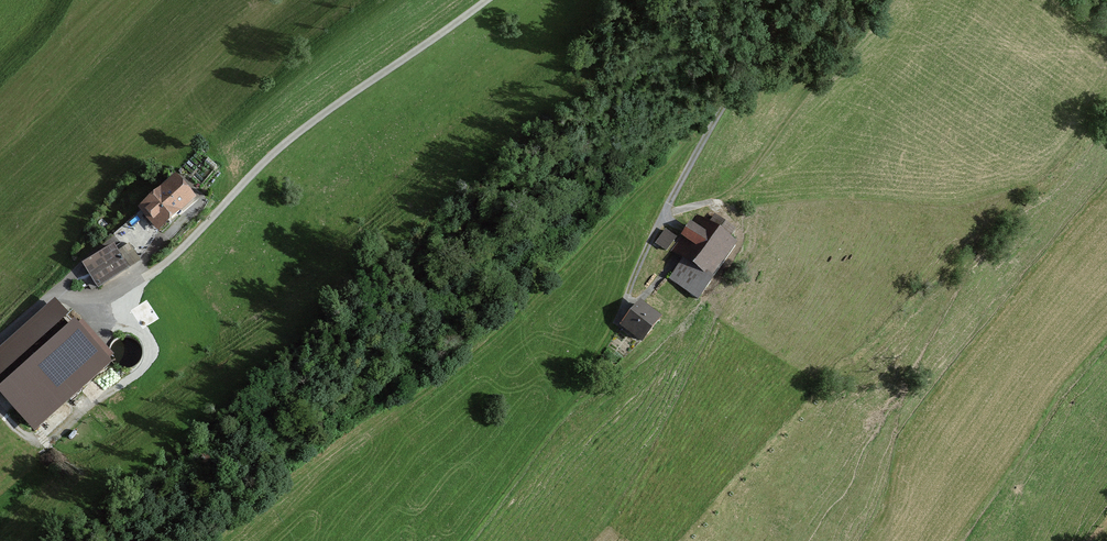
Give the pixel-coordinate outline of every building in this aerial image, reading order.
[(196,200),(176,176),(138,209),(158,233),(196,200)] [(697,216),(670,250),(683,260),(669,279),(695,299),(737,245),(728,238),(735,229),(713,212),(706,222),(697,216)] [(666,251),(676,237),(665,229),(655,243),(666,251)] [(114,244),(82,264),(98,289),(142,263),(130,243),(118,250),(114,244)] [(121,296),(109,303),(114,313),(127,306),(121,296)] [(55,301),(0,349),(0,376),(69,316),(55,301)] [(620,327),(643,344),(663,318),(640,301),(620,327)] [(34,433),(112,364),(107,358),(112,354),(79,318),(0,387),(0,394),(34,433)]
